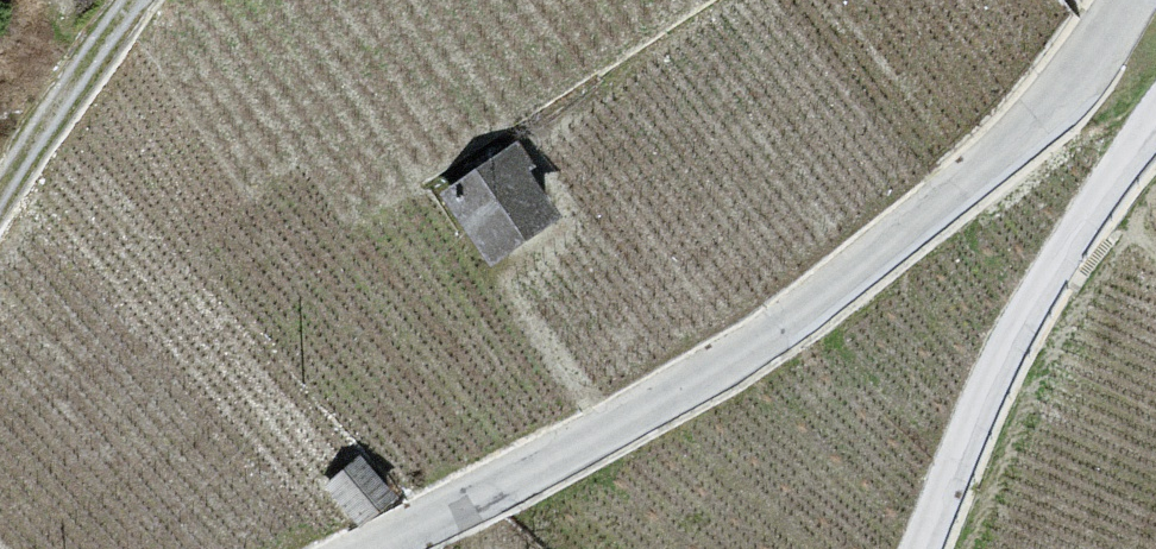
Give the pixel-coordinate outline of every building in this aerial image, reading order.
[(540,175),(521,145),(440,202),(495,279),(568,230),(534,179),(540,175)] [(400,507),(362,461),(325,489),(363,536),(400,507)]
